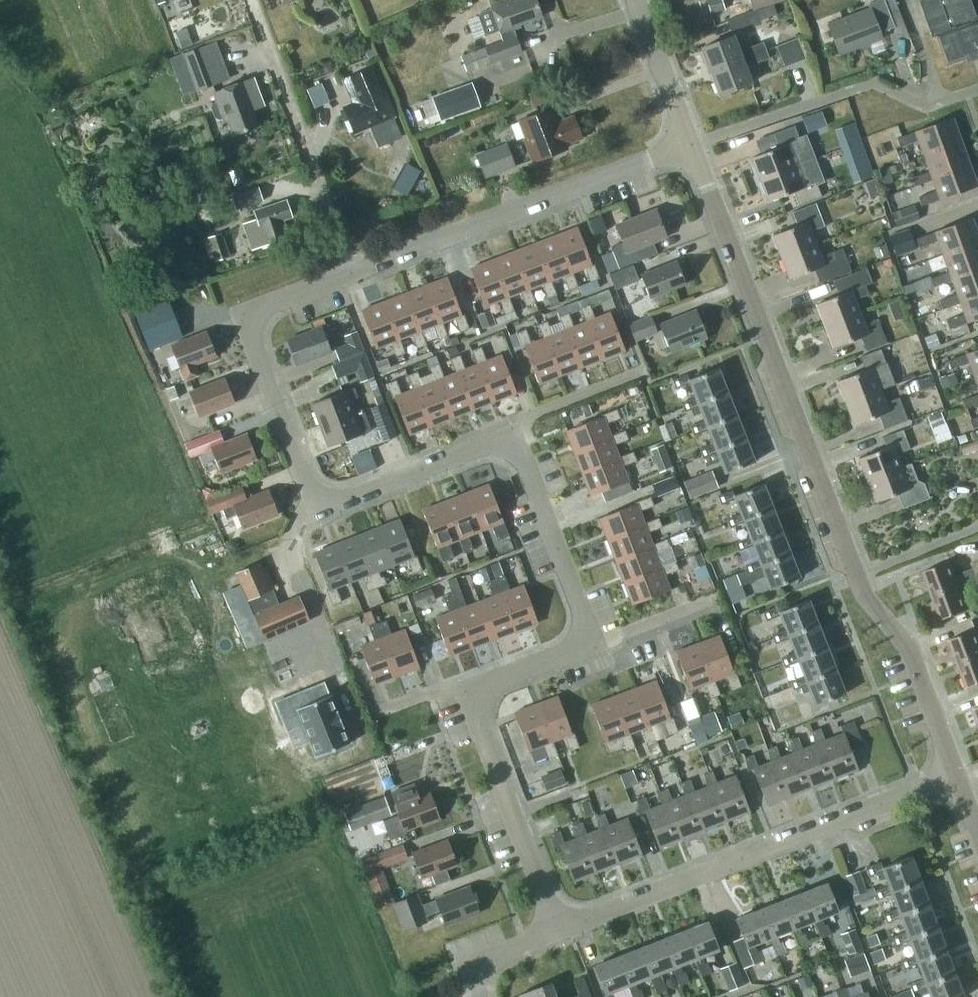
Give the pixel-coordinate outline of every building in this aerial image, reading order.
[(489,3),(491,8),(479,12),(478,17),(484,33),(488,35),(498,31),(501,40),(459,54),(465,70),(519,51),(511,28),(519,26),(518,22),(540,15),(535,0),(514,0),(510,1),(510,0),(499,0),(489,3)] [(710,14),(724,9),(721,0),(706,0),(710,14)] [(752,10),(779,0),(749,0),(752,10)] [(837,54),(880,38),(878,32),(892,27),(882,0),(867,6),(869,10),(827,25),(837,54)] [(936,34),(946,64),(977,52),(977,18),(974,20),(967,0),(923,0),(936,34)] [(726,21),(730,31),(774,14),(770,4),(726,21)] [(390,27),(385,36),(396,42),(400,33),(390,27)] [(189,34),(177,39),(180,48),(193,44),(189,34)] [(698,49),(707,72),(764,51),(760,42),(736,51),(731,37),(698,49)] [(804,60),(796,40),(796,39),(775,47),(783,68),(804,60)] [(203,46),(169,59),(175,73),(188,68),(196,89),(196,90),(217,82),(226,79),(212,42),(203,46)] [(707,72),(716,95),(748,83),(742,68),(767,59),(764,51),(707,72)] [(353,102),(343,106),(355,133),(370,127),(372,132),(374,131),(380,145),(402,136),(394,117),(395,116),(384,89),(380,91),(370,69),(351,77),(354,84),(346,88),(353,102)] [(228,120),(234,135),(258,126),(252,111),(256,109),(245,81),(214,93),(217,101),(212,102),(210,107),(214,117),(219,119),(223,118),(225,121),(228,120)] [(307,86),(313,104),(327,99),(320,81),(307,86)] [(470,83),(432,97),(441,120),(479,106),(470,83)] [(431,101),(405,110),(413,131),(438,121),(431,101)] [(573,115),(556,122),(551,108),(522,119),(522,120),(511,124),(517,140),(524,137),(533,161),(566,148),(565,145),(582,138),(573,115)] [(821,112),(802,119),(807,133),(826,125),(821,112)] [(917,141),(922,156),(960,142),(951,118),(913,132),(895,139),(898,148),(917,141)] [(750,158),(758,179),(815,158),(806,134),(797,138),(793,126),(771,134),(777,148),(750,158)] [(913,187),(931,180),(968,166),(960,142),(922,156),(928,171),(909,178),(913,187)] [(835,150),(839,159),(857,153),(853,144),(835,150)] [(507,147),(477,159),(484,178),(514,166),(507,147)] [(758,179),(766,201),(791,192),(796,206),(819,197),(815,186),(824,183),(815,158),(758,179)] [(968,166),(931,180),(935,192),(917,199),(920,208),(976,187),(968,166)] [(888,168),(877,171),(881,185),(893,181),(888,168)] [(411,186),(398,179),(392,188),(406,196),(411,186)] [(231,195),(235,210),(263,201),(258,186),(231,195)] [(283,220),(292,217),(287,201),(254,212),(257,220),(243,224),(251,251),(289,239),(283,220)] [(769,235),(778,257),(813,243),(808,230),(821,225),(812,202),(789,212),(794,226),(769,235)] [(891,214),(896,228),(919,219),(914,205),(891,214)] [(655,210),(615,225),(624,247),(612,252),(619,268),(656,254),(652,242),(665,237),(655,210)] [(941,256),(977,242),(977,241),(969,218),(915,239),(918,247),(935,241),(941,256)] [(577,227),(558,234),(556,235),(570,273),(572,272),(584,267),(589,282),(599,278),(593,264),(591,265),(577,227)] [(908,228),(887,236),(894,254),(915,246),(908,228)] [(577,286),(572,272),(570,273),(556,235),(534,244),(549,281),(551,280),(562,276),(568,290),(577,286)] [(222,236),(209,241),(215,260),(216,260),(215,258),(227,254),(228,256),(229,256),(222,236)] [(951,281),(977,270),(977,242),(941,256),(947,272),(929,279),(933,287),(951,281)] [(813,243),(778,257),(786,279),(813,268),(818,282),(848,271),(840,248),(819,256),(813,243)] [(556,295),(551,280),(549,281),(534,244),(513,252),(527,289),(529,288),(541,284),(547,298),(556,295)] [(885,244),(872,248),(876,258),(889,254),(885,244)] [(611,251),(601,255),(607,273),(618,269),(611,251)] [(535,303),(529,288),(527,289),(513,252),(492,260),(506,297),(508,297),(520,292),(526,306),(535,303)] [(694,282),(685,256),(677,259),(686,285),(694,282)] [(514,311),(508,297),(506,297),(492,260),(469,269),(484,306),(499,300),(504,315),(514,311)] [(641,275),(649,298),(684,284),(675,262),(641,275)] [(608,275),(614,290),(638,280),(632,265),(608,275)] [(815,304),(823,325),(858,311),(854,299),(867,294),(863,286),(871,283),(865,268),(831,280),(837,295),(815,304)] [(951,281),(956,294),(938,301),(941,310),(959,303),(959,304),(977,296),(977,270),(951,281)] [(447,277),(428,285),(426,285),(440,323),(442,322),(454,317),(459,332),(469,328),(463,314),(461,315),(447,277)] [(912,282),(901,286),(904,295),(916,290),(912,282)] [(447,336),(442,322),(440,323),(426,285),(404,294),(418,331),(421,330),(420,330),(432,326),(438,340),(447,336)] [(426,345),(421,330),(418,331),(404,294),(383,302),(397,339),(399,339),(399,338),(411,334),(417,348),(426,345)] [(959,304),(963,314),(945,321),(949,330),(977,319),(977,296),(959,304)] [(168,299),(134,312),(149,349),(182,336),(168,299)] [(405,353),(399,339),(397,339),(383,302),(360,310),(375,348),(390,342),(395,356),(405,353)] [(580,308),(586,322),(588,321),(602,358),(624,350),(610,313),(596,319),(590,304),(580,308)] [(490,310),(477,315),(482,328),(495,323),(490,310)] [(694,310),(659,324),(670,352),(706,338),(694,310)] [(858,311),(823,325),(831,347),(858,336),(864,351),(885,343),(876,320),(864,325),(858,311)] [(559,316),(564,330),(566,329),(580,367),(602,358),(588,321),(586,322),(574,327),(569,313),(559,316)] [(628,325),(634,341),(656,333),(650,316),(628,325)] [(538,325),(543,338),(546,337),(560,375),(580,367),(566,329),(564,330),(553,335),(548,321),(538,325)] [(328,324),(286,341),(297,366),(330,352),(325,338),(333,335),(328,324)] [(539,383),(558,376),(560,375),(546,337),(543,338),(531,343),(526,329),(517,333),(523,348),(525,347),(539,383)] [(364,352),(356,331),(343,336),(347,346),(335,350),(339,361),(364,352)] [(171,345),(185,380),(198,375),(194,364),(215,356),(206,332),(171,345)] [(517,333),(508,336),(514,351),(523,348),(517,333)] [(935,333),(924,337),(928,348),(939,344),(935,333)] [(481,347),(477,349),(472,351),(477,364),(479,363),(493,400),(516,392),(501,355),(487,361),(481,347)] [(974,378),(977,377),(977,349),(947,360),(950,369),(968,363),(974,378)] [(836,382),(844,403),(880,390),(875,377),(888,373),(880,350),(859,357),(864,372),(836,382)] [(373,377),(364,353),(331,365),(336,378),(337,378),(339,385),(348,381),(346,375),(356,371),(360,382),(373,377)] [(472,409),(493,400),(479,363),(477,364),(465,369),(460,355),(450,359),(456,373),(457,372),(472,409)] [(386,358),(374,363),(377,373),(390,368),(386,358)] [(451,417),(472,409),(457,372),(456,373),(444,377),(439,363),(429,367),(434,380),(436,380),(451,417)] [(687,374),(672,380),(675,390),(690,384),(696,398),(698,403),(727,392),(718,368),(689,380),(687,374)] [(430,425),(451,417),(436,380),(434,380),(434,381),(422,385),(417,372),(408,375),(413,389),(415,388),(430,425)] [(929,376),(916,381),(920,392),(933,387),(929,376)] [(190,392),(199,416),(234,403),(224,379),(190,392)] [(408,433),(430,425),(415,388),(413,389),(401,394),(396,380),(387,383),(393,398),(394,398),(408,433)] [(175,385),(165,389),(169,400),(180,396),(175,385)] [(312,404),(320,425),(354,412),(350,401),(357,398),(354,388),(312,404)] [(880,390),(844,403),(851,424),(876,416),(881,430),(906,421),(898,398),(884,403),(880,390)] [(705,421),(707,427),(736,415),(727,392),(698,403),(696,398),(681,404),(684,413),(690,411),(693,417),(702,414),(705,421)] [(977,404),(977,394),(961,401),(964,409),(977,404)] [(370,408),(383,441),(396,436),(384,403),(370,408)] [(320,425),(328,447),(371,431),(363,409),(354,412),(320,425)] [(574,452),(611,438),(610,435),(605,423),(620,418),(616,409),(601,414),(602,417),(565,431),(574,452)] [(940,412),(927,417),(931,428),(944,423),(940,412)] [(705,421),(690,427),(694,436),(708,430),(714,444),(716,450),(745,438),(736,415),(707,427),(705,421)] [(969,420),(971,428),(977,425),(977,417),(969,420)] [(665,441),(677,437),(672,425),(661,430),(665,441)] [(624,430),(610,435),(611,438),(574,452),(582,474),(619,459),(618,457),(614,445),(628,439),(624,430)] [(857,458),(865,480),(900,467),(895,453),(908,448),(901,430),(881,437),(885,448),(857,458)] [(211,448),(221,472),(255,459),(246,434),(211,448)] [(188,442),(192,453),(204,449),(200,437),(188,442)] [(706,468),(721,462),(725,473),(754,462),(745,438),(716,450),(714,444),(699,450),(706,468)] [(960,447),(963,454),(977,448),(977,440),(960,447)] [(671,467),(663,444),(650,449),(658,472),(671,467)] [(375,468),(368,449),(350,456),(357,475),(375,468)] [(636,461),(633,451),(618,457),(619,459),(582,474),(590,496),(601,491),(605,502),(632,492),(622,466),(636,461)] [(900,467),(865,480),(874,502),(897,493),(902,508),(929,498),(924,483),(917,481),(910,463),(901,467),(900,467)] [(689,498),(717,487),(711,472),(683,483),(689,498)] [(226,519),(237,514),(243,529),(277,515),(267,491),(252,497),(246,483),(206,499),(212,513),(222,509),(226,519)] [(488,484),(465,493),(480,530),(491,526),(497,540),(508,535),(488,484)] [(735,499),(741,513),(743,519),(772,507),(763,484),(734,495),(732,490),(717,496),(721,505),(735,499)] [(458,539),(463,553),(473,549),(467,535),(480,530),(465,493),(443,501),(458,539)] [(644,526),(643,523),(639,511),(653,505),(650,496),(634,502),(635,504),(599,518),(607,540),(644,526)] [(448,543),(458,539),(443,501),(421,510),(442,562),(453,557),(448,543)] [(743,519),(741,513),(726,519),(730,528),(744,523),(750,536),(752,542),(781,531),(772,507),(743,519)] [(651,544),(647,532),(661,527),(658,517),(643,523),(644,526),(607,540),(615,561),(653,547),(651,544)] [(399,519),(378,528),(393,565),(407,559),(412,574),(422,570),(415,555),(414,555),(399,519)] [(378,528),(357,536),(377,588),(386,584),(383,576),(380,577),(378,571),(393,565),(378,528)] [(739,552),(753,546),(759,560),(761,565),(790,554),(781,531),(752,542),(750,536),(735,542),(739,552)] [(367,591),(377,588),(357,536),(336,544),(350,582),(364,576),(367,582),(364,583),(367,591)] [(651,544),(653,547),(615,561),(623,583),(661,568),(660,565),(655,553),(669,548),(666,539),(651,544)] [(230,540),(224,543),(228,553),(238,549),(236,543),(230,540)] [(335,587),(350,582),(336,544),(313,553),(327,589),(326,590),(332,605),(341,602),(335,587)] [(759,560),(744,565),(746,570),(722,580),(726,591),(740,585),(765,576),(770,589),(800,577),(790,554),(761,565),(759,560)] [(669,590),(663,575),(678,569),(674,560),(660,565),(661,568),(623,583),(632,604),(669,590)] [(973,567),(955,574),(950,561),(923,571),(932,595),(959,585),(977,578),(973,567)] [(235,575),(262,640),(307,621),(297,598),(277,606),(270,590),(274,588),(266,569),(262,570),(260,564),(235,575)] [(503,576),(495,579),(514,631),(537,623),(523,585),(509,590),(503,576)] [(454,577),(446,581),(451,595),(460,592),(454,577)] [(932,595),(941,619),(968,609),(963,596),(977,591),(977,579),(977,578),(959,585),(932,595)] [(492,596),(478,601),(492,640),(514,631),(495,579),(486,582),(492,596)] [(740,585),(726,591),(731,603),(745,598),(740,585)] [(411,596),(416,607),(435,600),(431,588),(411,596)] [(460,592),(451,595),(470,648),(492,640),(478,601),(465,606),(460,592)] [(470,648),(451,595),(443,598),(448,613),(434,618),(448,656),(470,648)] [(786,629),(788,635),(818,623),(808,600),(780,611),(778,606),(762,612),(766,621),(781,615),(786,629)] [(332,624),(336,633),(361,624),(357,614),(332,624)] [(384,620),(376,623),(396,675),(418,667),(404,629),(390,634),(384,620)] [(396,675),(376,623),(367,626),(373,641),(359,646),(373,684),(396,675)] [(788,635),(786,629),(771,635),(775,644),(790,639),(795,652),(797,658),(827,647),(818,623),(788,635)] [(976,629),(949,640),(958,664),(977,656),(977,635),(976,629)] [(735,671),(733,672),(719,635),(697,643),(711,681),(714,680),(726,675),(731,690),(741,686),(735,671)] [(697,643),(676,652),(690,689),(704,683),(710,698),(719,694),(714,680),(711,681),(697,643)] [(784,667),(799,662),(804,676),(807,681),(836,670),(827,647),(797,658),(795,652),(781,658),(784,667)] [(958,664),(967,688),(977,683),(977,656),(958,664)] [(816,705),(845,693),(836,670),(807,681),(804,676),(790,681),(793,691),(800,688),(803,694),(810,691),(816,705)] [(672,716),(670,717),(656,680),(634,688),(648,726),(650,725),(656,739),(677,731),(672,716)] [(613,696),(627,734),(629,733),(641,728),(646,743),(656,739),(650,725),(648,726),(634,688),(613,696)] [(301,691),(275,702),(283,720),(299,714),(316,756),(349,742),(330,694),(306,704),(301,691)] [(573,732),(571,733),(557,696),(535,704),(549,742),(552,741),(564,737),(569,751),(579,747),(573,732)] [(627,734),(613,696),(591,704),(605,742),(620,736),(625,751),(634,747),(629,733),(627,734)] [(529,749),(534,762),(547,757),(548,759),(557,755),(552,741),(549,742),(535,704),(513,713),(527,750),(529,749)] [(697,717),(687,721),(696,744),(706,741),(705,737),(721,731),(714,711),(697,717)] [(842,732),(825,739),(820,727),(812,730),(815,743),(820,741),(836,780),(835,777),(857,769),(858,771),(859,771),(850,749),(862,744),(853,720),(840,725),(842,732)] [(814,789),(813,786),(834,778),(835,780),(836,780),(820,741),(815,743),(802,748),(797,736),(789,739),(792,752),(798,750),(813,789),(814,789)] [(743,738),(734,741),(737,750),(746,746),(743,738)] [(791,798),(790,795),(812,787),(813,789),(798,750),(792,752),(780,757),(775,745),(767,748),(770,761),(775,759),(791,798)] [(770,761),(757,766),(752,754),(745,757),(748,770),(753,768),(768,807),(769,807),(768,804),(789,796),(790,798),(791,798),(775,759),(770,761)] [(717,782),(712,770),(704,773),(707,786),(712,784),(728,823),(727,820),(749,812),(750,814),(751,814),(735,775),(717,782)] [(541,778),(545,789),(564,782),(560,771),(541,778)] [(684,795),(690,793),(705,832),(706,832),(705,829),(726,821),(727,823),(728,823),(712,784),(707,786),(694,791),(689,779),(681,782),(684,795)] [(393,807),(403,831),(438,818),(428,794),(417,798),(412,785),(390,793),(395,806),(393,807)] [(705,832),(690,793),(684,795),(672,800),(667,788),(659,791),(662,804),(667,802),(683,841),(682,838),(704,830),(705,832)] [(343,812),(350,830),(391,815),(384,796),(343,812)] [(660,850),(661,850),(660,847),(682,839),(682,841),(683,841),(667,802),(662,804),(649,809),(644,797),(637,800),(640,814),(645,812),(660,850)] [(643,857),(627,818),(609,826),(604,813),(596,816),(599,829),(604,827),(620,866),(621,866),(620,864),(641,855),(642,857),(643,857)] [(582,836),(598,875),(597,873),(619,864),(620,866),(604,827),(599,829),(586,835),(581,822),(574,825),(577,838),(582,836)] [(559,831),(551,834),(554,848),(559,846),(575,884),(576,884),(575,882),(596,873),(597,875),(598,875),(582,836),(577,838),(564,843),(559,831)] [(447,840),(412,853),(422,877),(431,874),(435,885),(450,880),(446,868),(456,865),(447,840)] [(408,858),(402,844),(373,856),(378,870),(408,858)] [(911,856),(882,867),(880,862),(865,867),(869,876),(876,874),(879,880),(886,878),(888,885),(891,891),(920,880),(911,857),(911,856)] [(875,894),(874,890),(873,887),(865,890),(858,871),(845,876),(854,901),(875,894)] [(899,914),(928,903),(920,880),(891,891),(888,885),(874,890),(875,894),(877,900),(892,894),(897,908),(899,914)] [(826,883),(803,892),(815,921),(814,921),(821,938),(830,934),(826,924),(824,925),(821,918),(837,912),(826,883)] [(478,912),(469,885),(435,897),(436,898),(421,904),(418,894),(395,903),(404,928),(427,919),(425,914),(440,909),(445,924),(478,912)] [(798,946),(808,943),(804,933),(801,933),(799,927),(814,921),(815,921),(803,892),(781,901),(792,929),(798,946)] [(792,929),(781,901),(759,909),(770,938),(769,938),(776,955),(785,951),(781,941),(779,942),(776,935),(792,929)] [(906,932),(908,938),(937,927),(928,903),(899,914),(897,908),(883,914),(886,923),(901,918),(906,932)] [(763,960),(759,950),(757,951),(754,944),(769,938),(770,938),(759,909),(736,918),(743,937),(732,941),(743,968),(763,960)] [(701,976),(711,972),(707,962),(704,963),(702,956),(718,950),(707,921),(684,930),(695,959),(701,976)] [(946,950),(937,927),(908,938),(906,932),(891,937),(897,953),(912,947),(915,955),(917,961),(946,950)] [(840,935),(848,954),(862,949),(854,929),(840,935)] [(688,981),(684,971),(682,972),(679,965),(695,959),(684,930),(662,939),(673,968),(672,968),(679,985),(688,981)] [(650,977),(657,993),(666,990),(662,980),(660,981),(657,974),(672,968),(673,968),(662,939),(639,948),(651,976),(650,977)] [(885,958),(881,946),(869,950),(873,962),(885,958)] [(635,983),(650,977),(651,976),(639,948),(617,956),(628,985),(632,996),(643,996),(640,988),(637,989),(635,983)] [(926,985),(955,974),(946,950),(917,961),(915,955),(900,960),(904,970),(918,964),(923,978),(926,985)] [(844,960),(850,978),(869,970),(863,953),(844,960)] [(628,985),(617,956),(594,965),(607,996),(615,996),(612,991),(628,985)] [(745,984),(736,962),(720,968),(729,991),(745,984)] [(929,994),(930,996),(964,996),(963,996),(955,974),(926,985),(923,978),(909,984),(911,988),(912,993),(914,996),(922,996),(929,994)] [(573,980),(578,993),(587,990),(582,977),(573,980)] [(519,996),(520,996),(556,996),(550,983),(519,996)] [(845,988),(835,991),(837,996),(848,996),(845,988)] [(911,988),(887,996),(914,996),(912,993),(911,988)]
